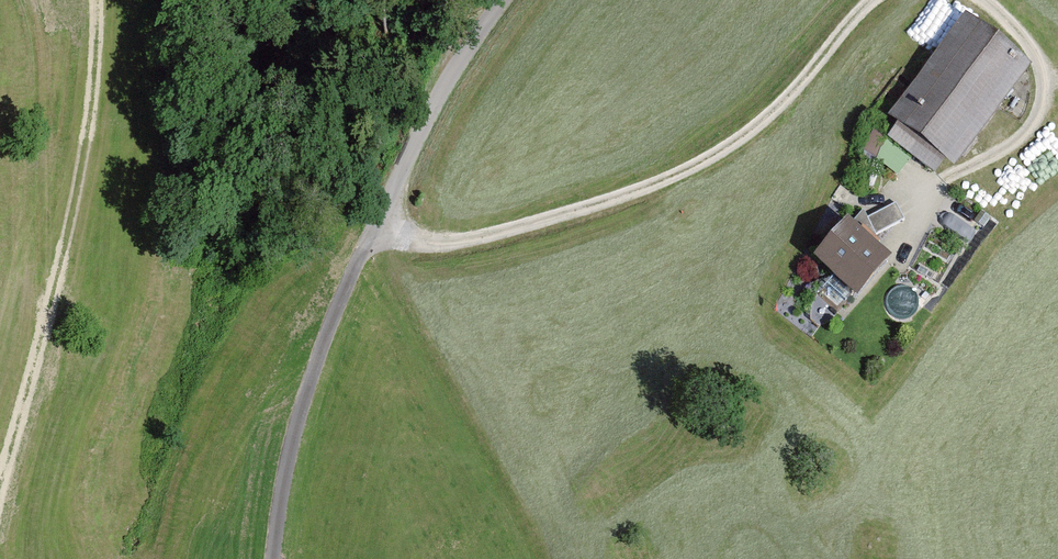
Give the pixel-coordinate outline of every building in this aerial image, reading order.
[(1029,71),(971,27),(885,116),(944,166),(1029,71)] [(896,206),(869,221),(877,236),(904,222),(896,206)] [(890,266),(850,231),(816,270),(857,305),(890,266)]
